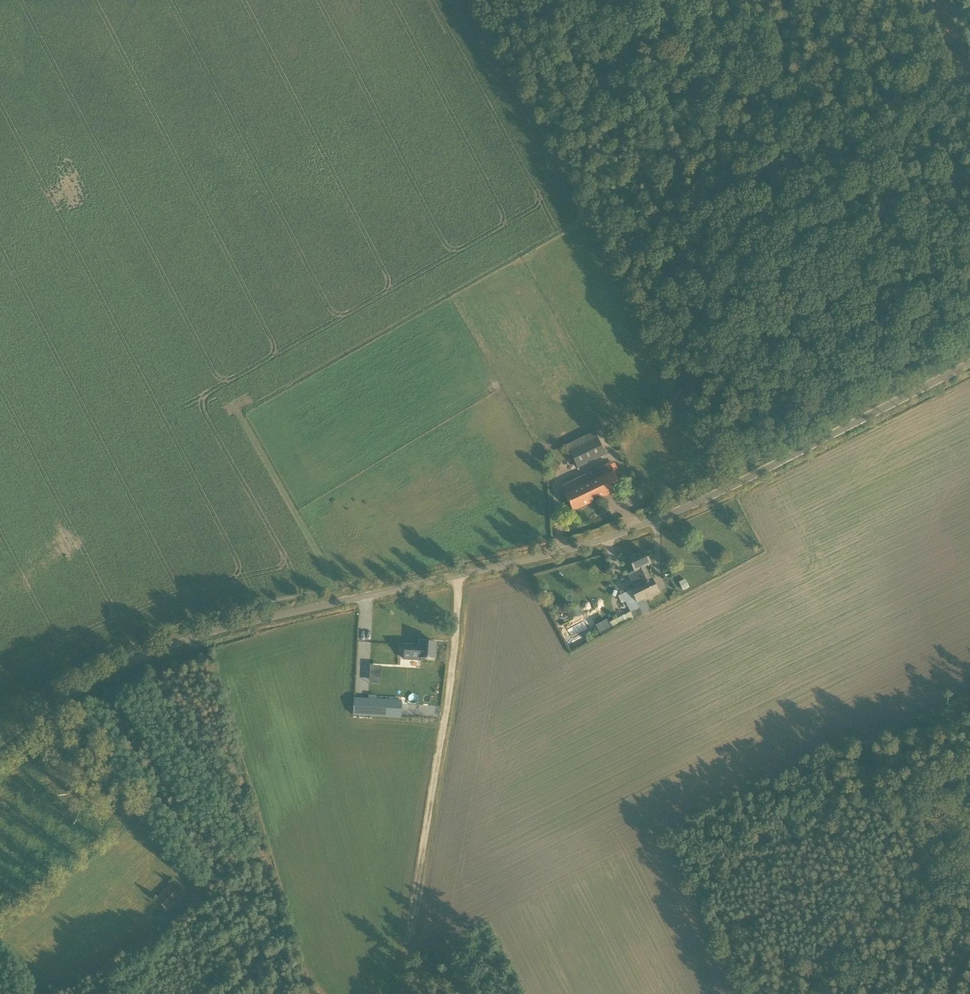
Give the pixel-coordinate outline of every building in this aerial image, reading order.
[(578,468),(605,455),(597,437),(569,451),(578,468)] [(573,512),(621,489),(609,464),(575,480),(579,488),(565,495),(573,512)] [(645,613),(639,601),(659,591),(653,579),(651,580),(644,566),(650,564),(644,551),(628,559),(635,572),(641,585),(635,588),(622,594),(632,613),(635,618),(645,613)] [(566,612),(570,620),(582,614),(578,606),(566,612)] [(410,657),(420,657),(420,658),(434,659),(435,643),(421,642),(421,649),(375,646),(374,665),(374,666),(356,664),(354,696),(380,698),(381,690),(372,690),(373,674),(399,674),(399,677),(409,678),(410,657)] [(402,701),(394,701),(354,698),(353,714),(401,717),(402,701)] [(168,911),(185,894),(173,881),(155,899),(168,911)]
